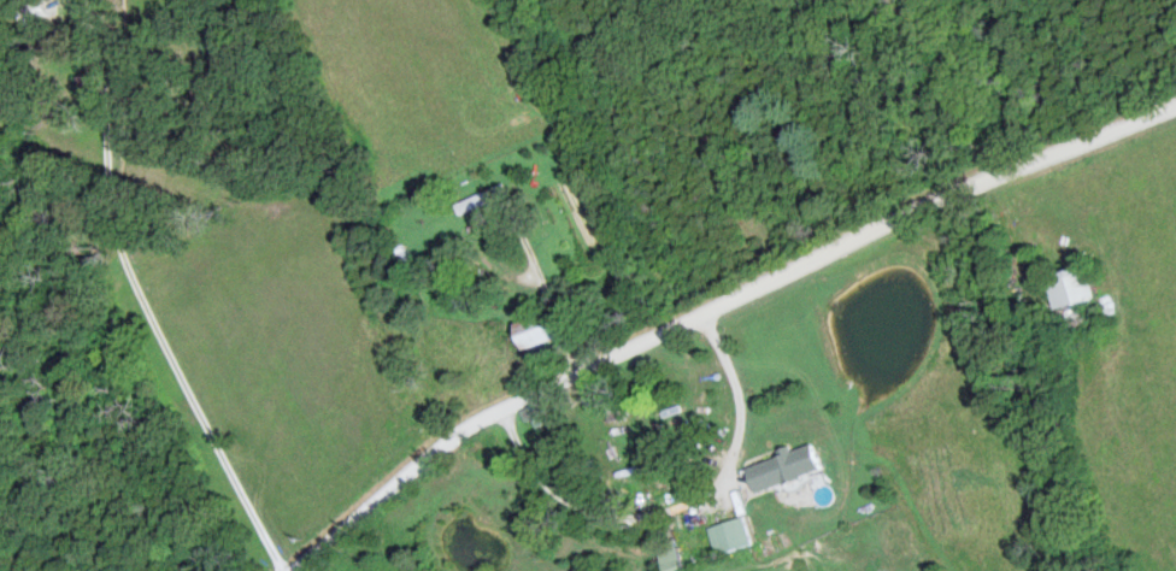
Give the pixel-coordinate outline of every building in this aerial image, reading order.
[(43,0),(41,0),(21,14),(32,29),(53,15),(43,0)] [(454,206),(460,219),(509,198),(503,184),(454,206)] [(1091,268),(1051,280),(1070,342),(1110,329),(1091,268)] [(522,323),(529,351),(564,343),(557,315),(522,323)] [(522,409),(524,438),(546,437),(545,408),(522,409)] [(747,468),(755,496),(828,475),(820,447),(747,468)] [(710,529),(717,558),(753,548),(746,520),(710,529)]
